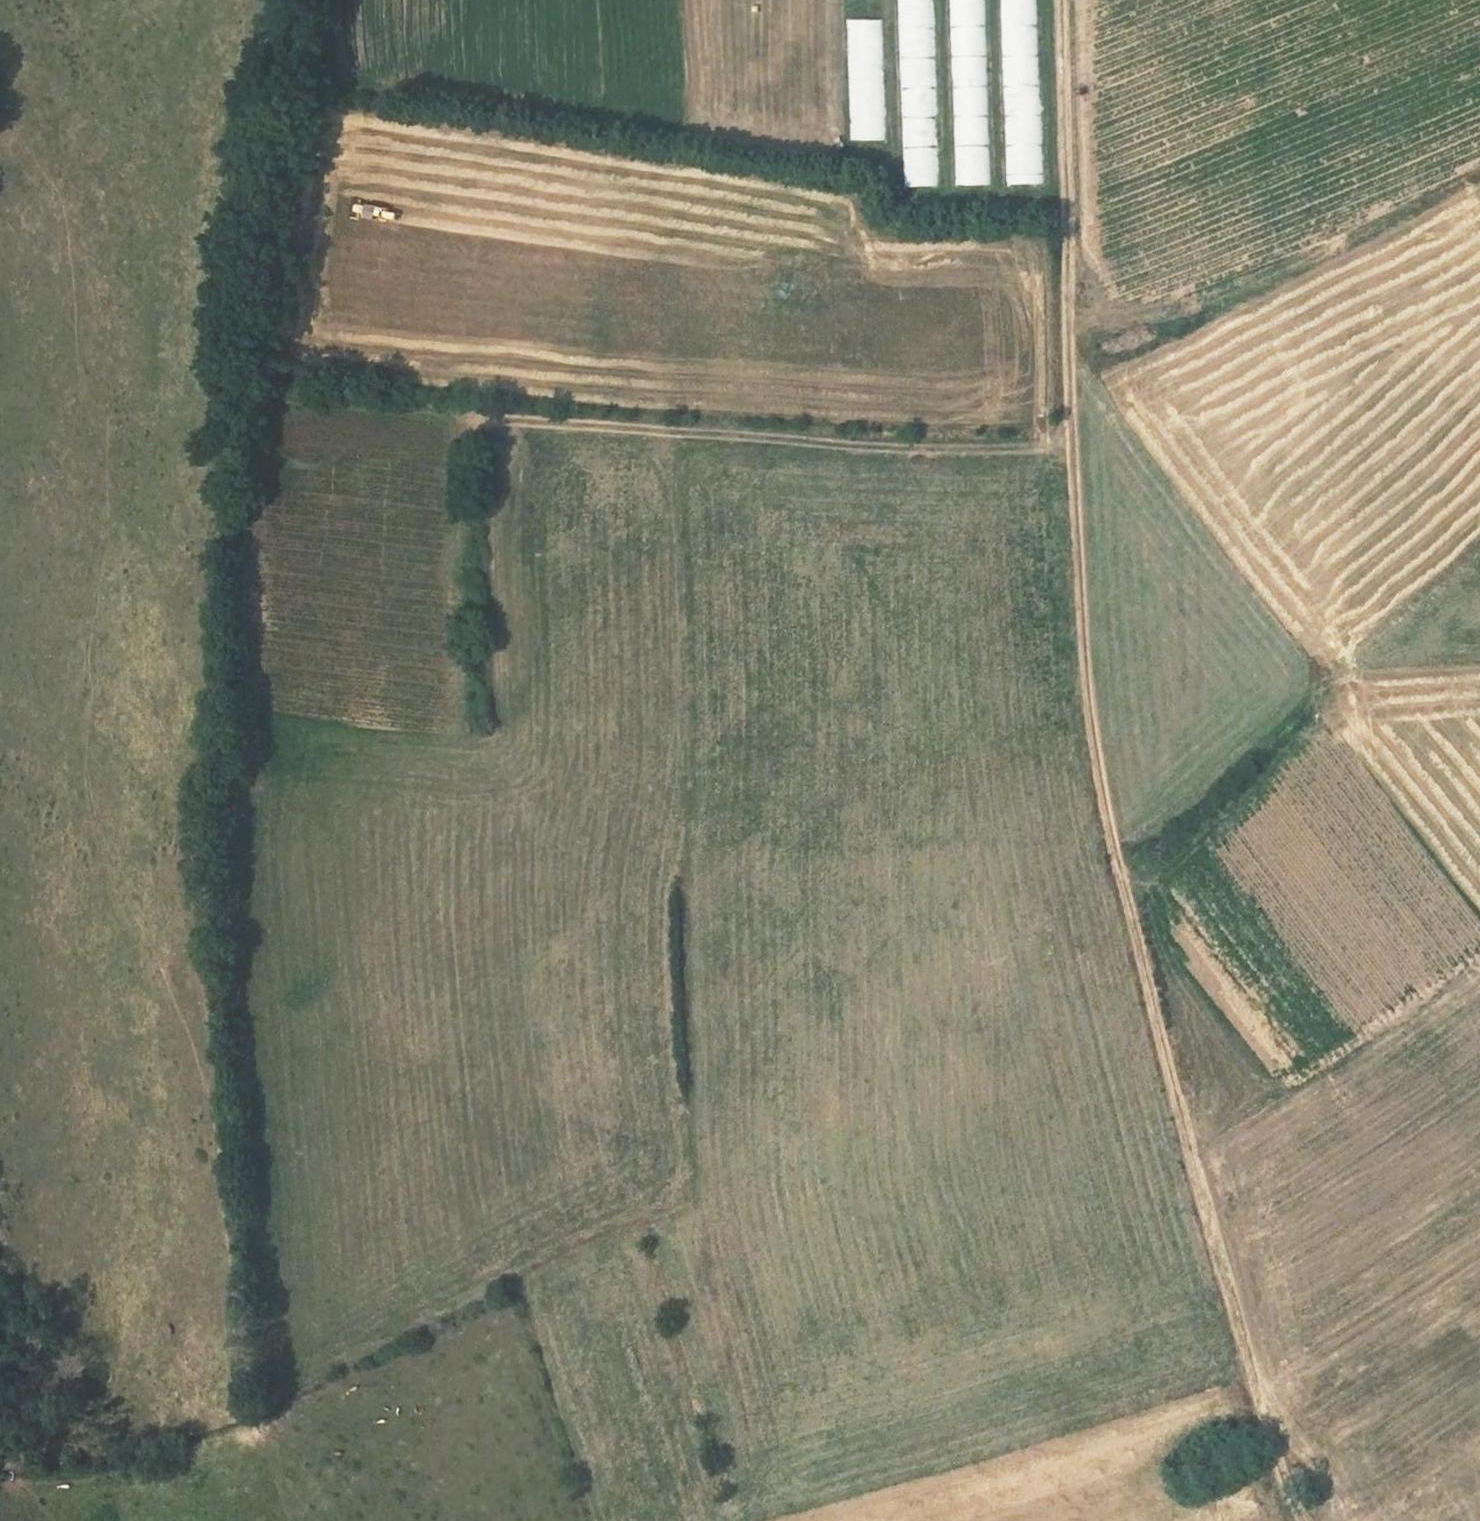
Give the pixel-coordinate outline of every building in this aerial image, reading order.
[(933,0),(906,0),(912,187),(939,186),(933,0)] [(983,0),(953,0),(958,186),(988,185),(983,0)] [(856,140),(883,140),(883,20),(856,20),(856,140)] [(1006,54),(1008,185),(1042,184),(1040,53),(1006,54)]
